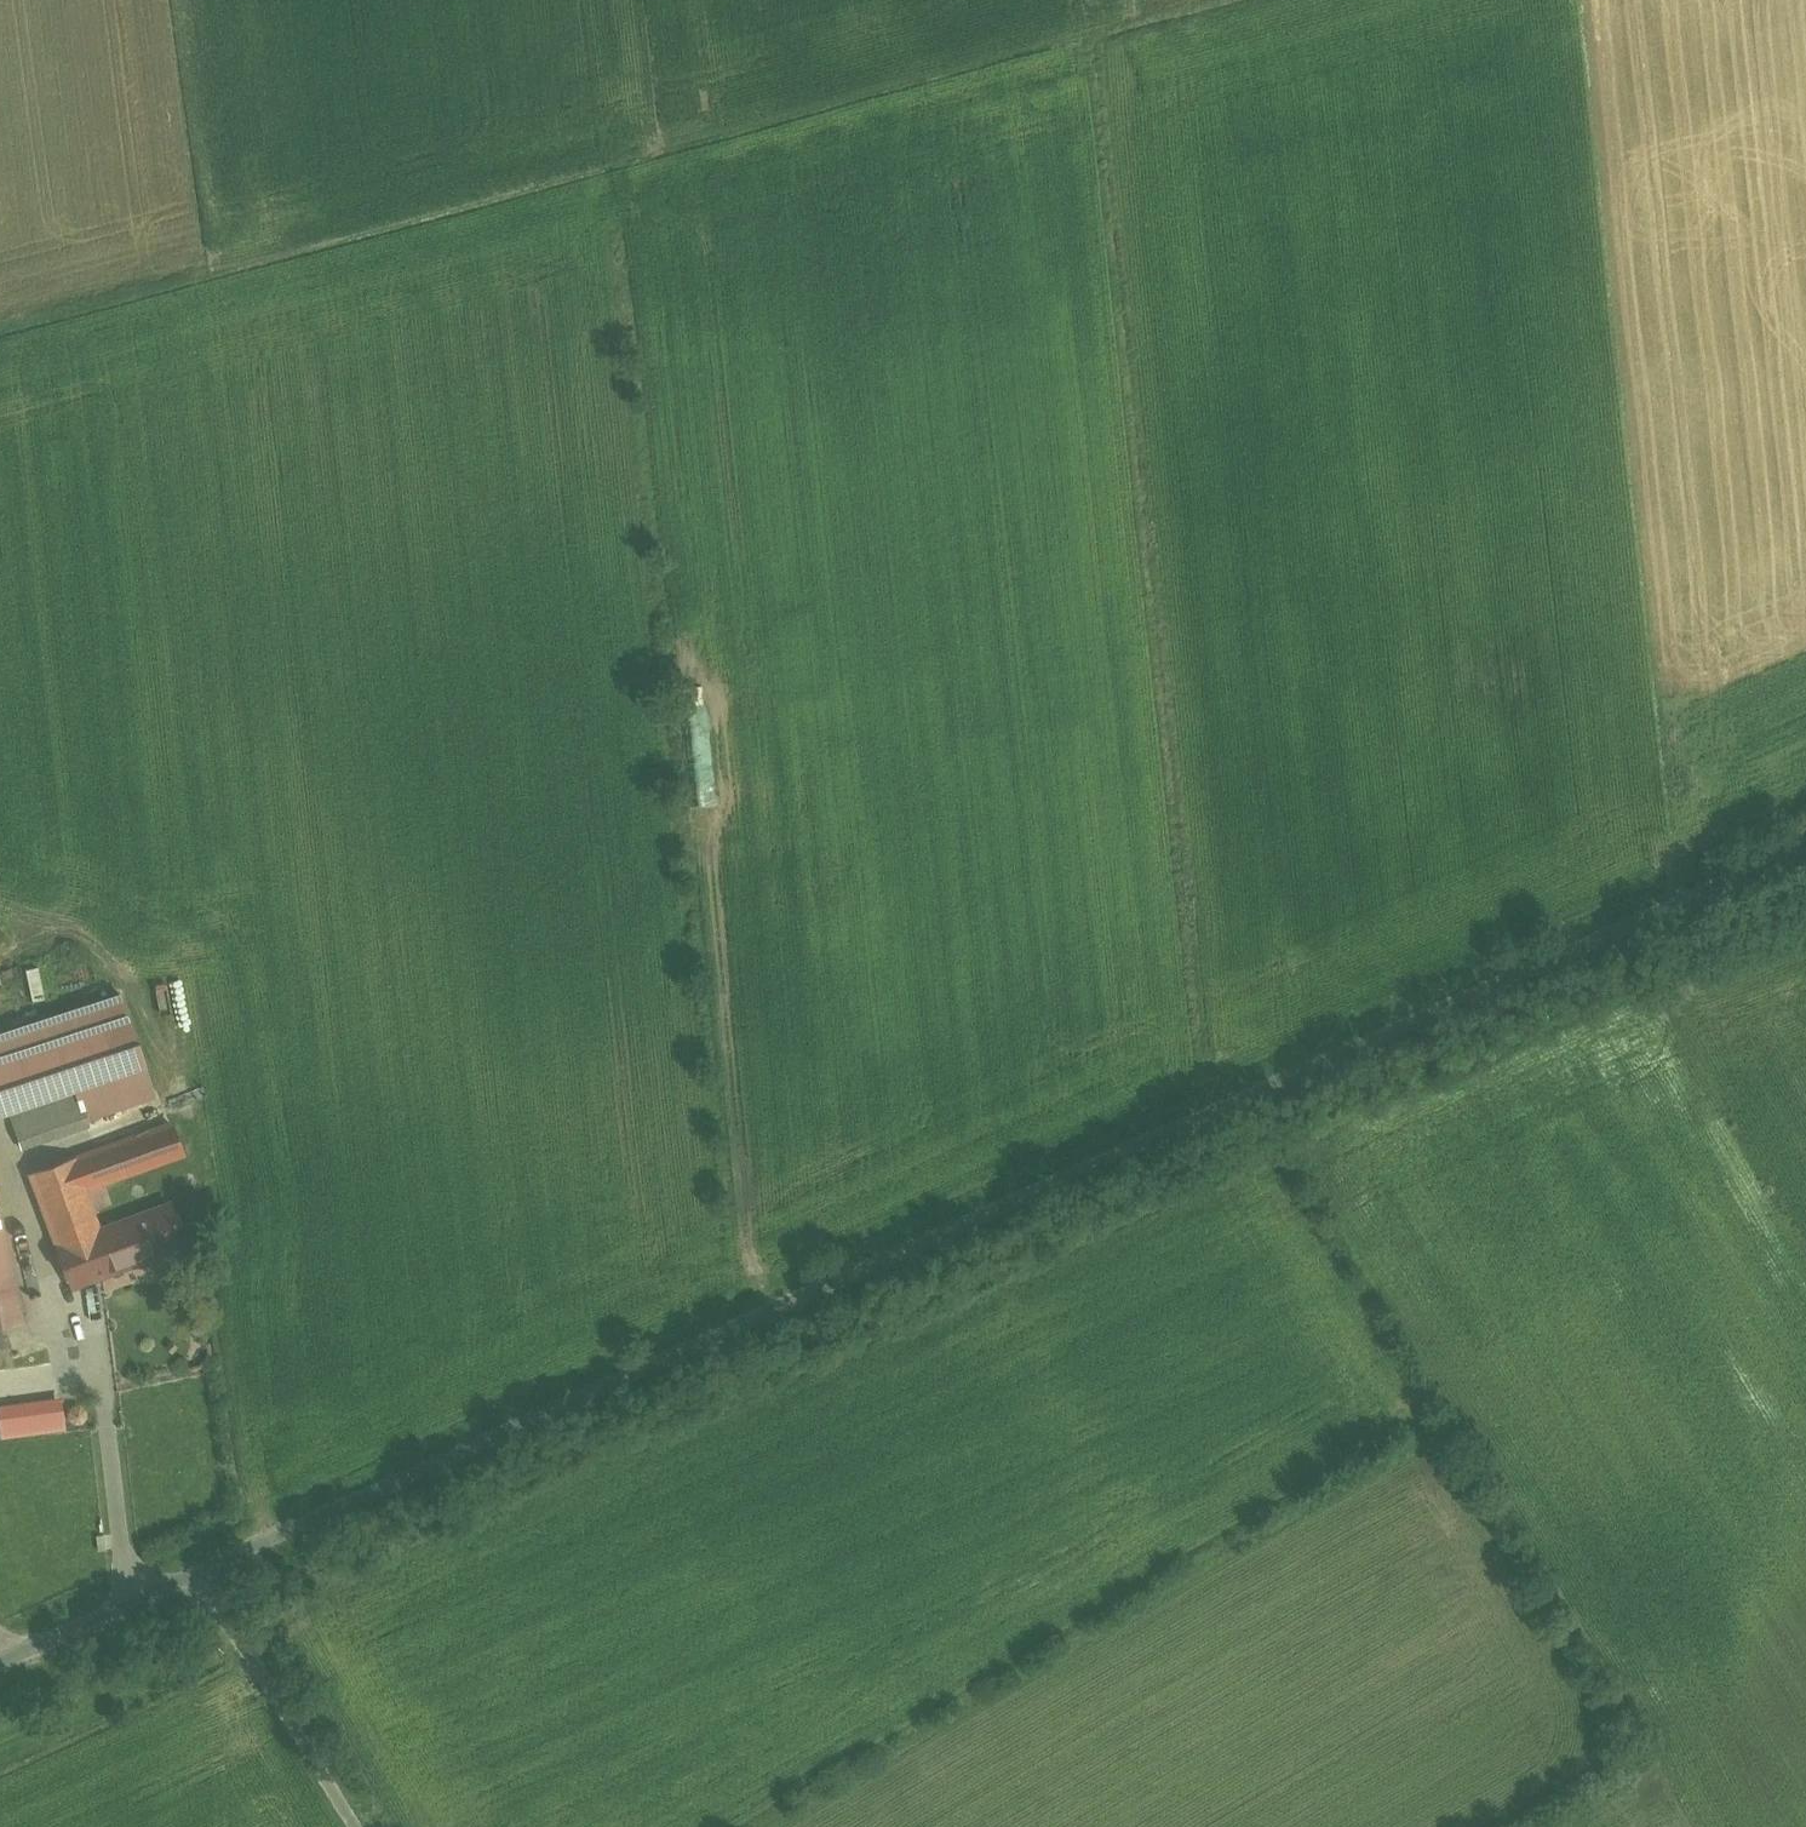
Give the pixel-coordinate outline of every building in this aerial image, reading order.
[(94,1003),(0,1034),(0,1115),(79,1089),(80,1092),(91,1124),(129,1108),(112,1059),(112,1058),(94,1003)] [(112,1058),(112,1059),(129,1108),(186,1088),(169,1039),(112,1058)] [(80,1092),(10,1116),(23,1148),(91,1124),(80,1092)] [(171,1122),(32,1172),(74,1285),(116,1269),(101,1228),(93,1206),(86,1190),(104,1183),(184,1155),(171,1122)] [(104,1183),(86,1190),(93,1206),(111,1200),(104,1183)] [(170,1203),(101,1228),(116,1269),(181,1245),(187,1260),(201,1255),(195,1239),(185,1243),(170,1203)] [(24,1321),(0,1213),(0,1327),(24,1321)] [(61,1398),(0,1406),(4,1436),(65,1428),(61,1398)]
